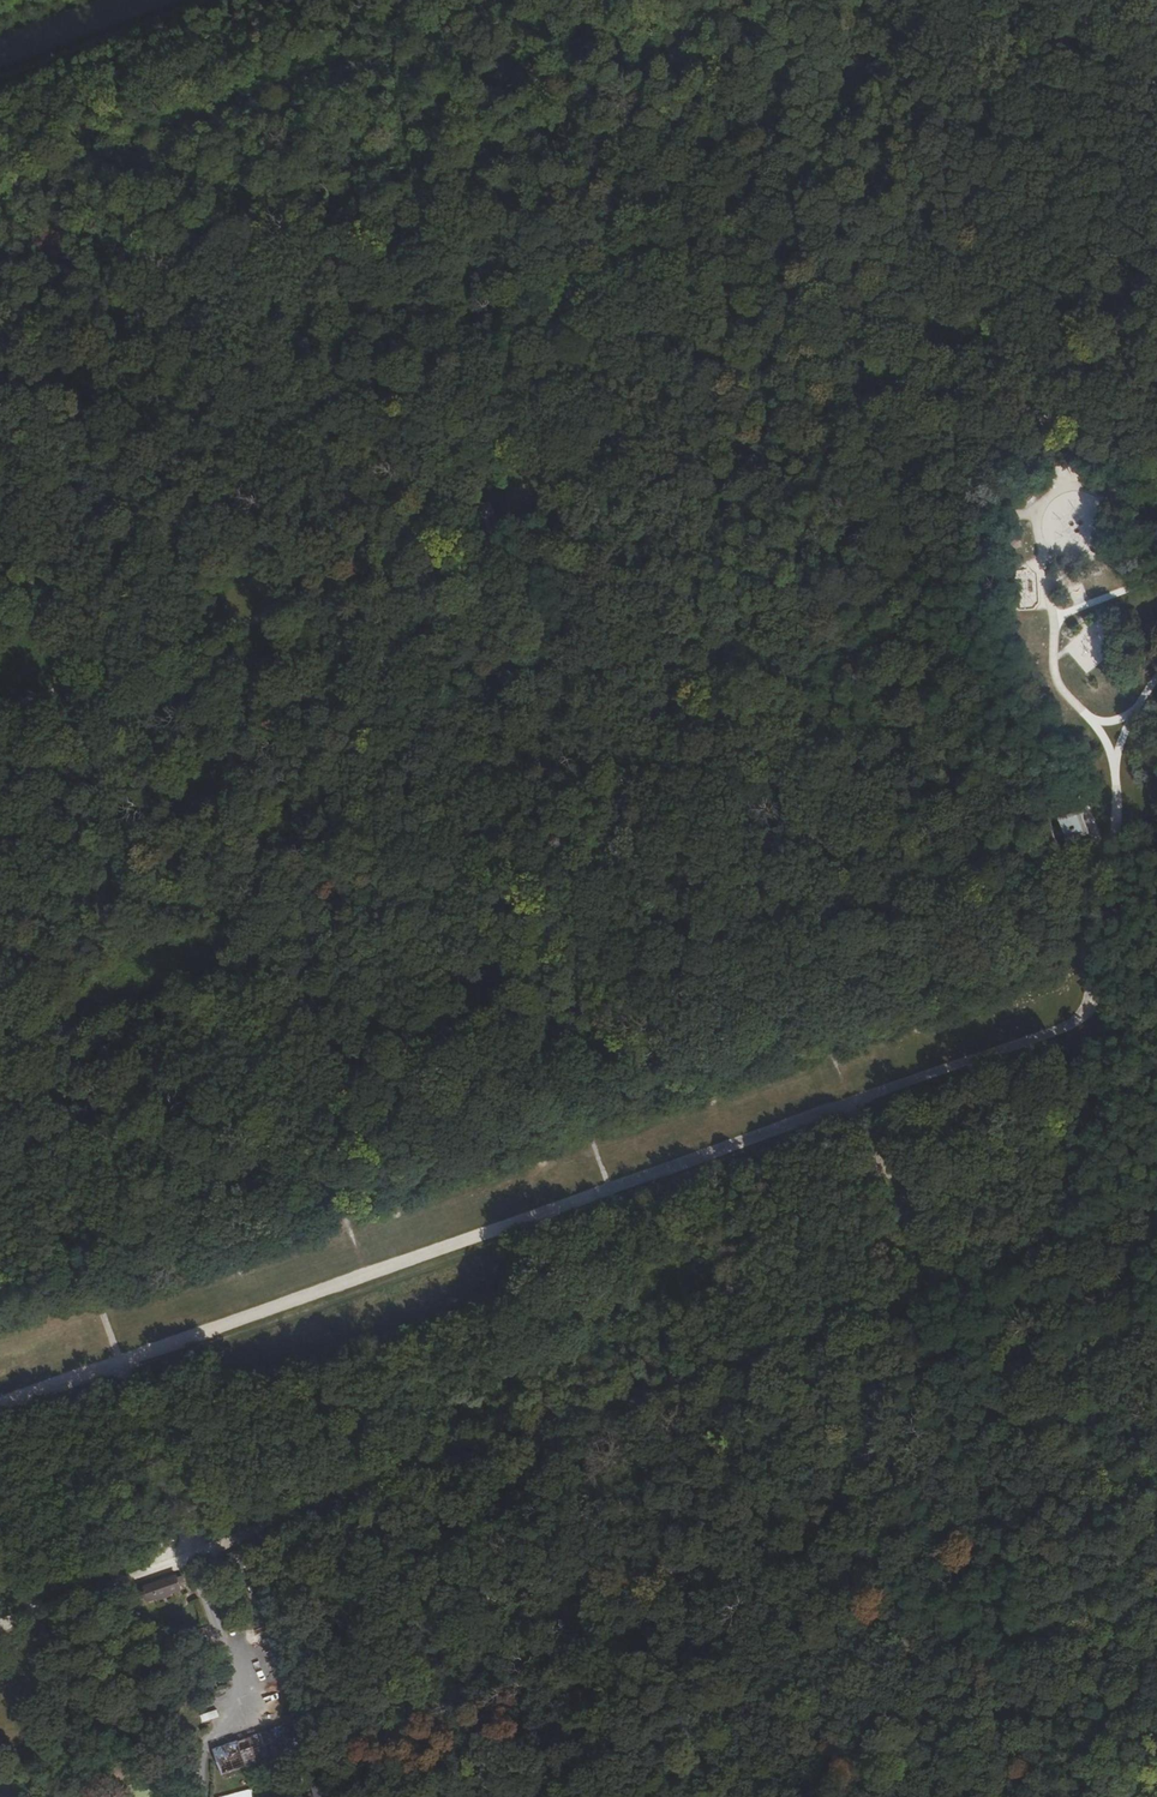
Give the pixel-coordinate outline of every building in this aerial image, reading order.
[(1097,841),(1084,804),(1077,806),(1077,807),(1081,806),(1083,811),(1065,818),(1062,811),(1047,816),(1060,854),(1075,848),(1073,842),(1092,836),(1093,840),(1089,842),(1090,843),(1097,841)] [(180,1569),(141,1584),(148,1603),(188,1589),(180,1569)] [(223,1776),(306,1746),(296,1718),(213,1748),(223,1776)] [(222,1796),(258,1796),(257,1784),(221,1787),(222,1796)]
